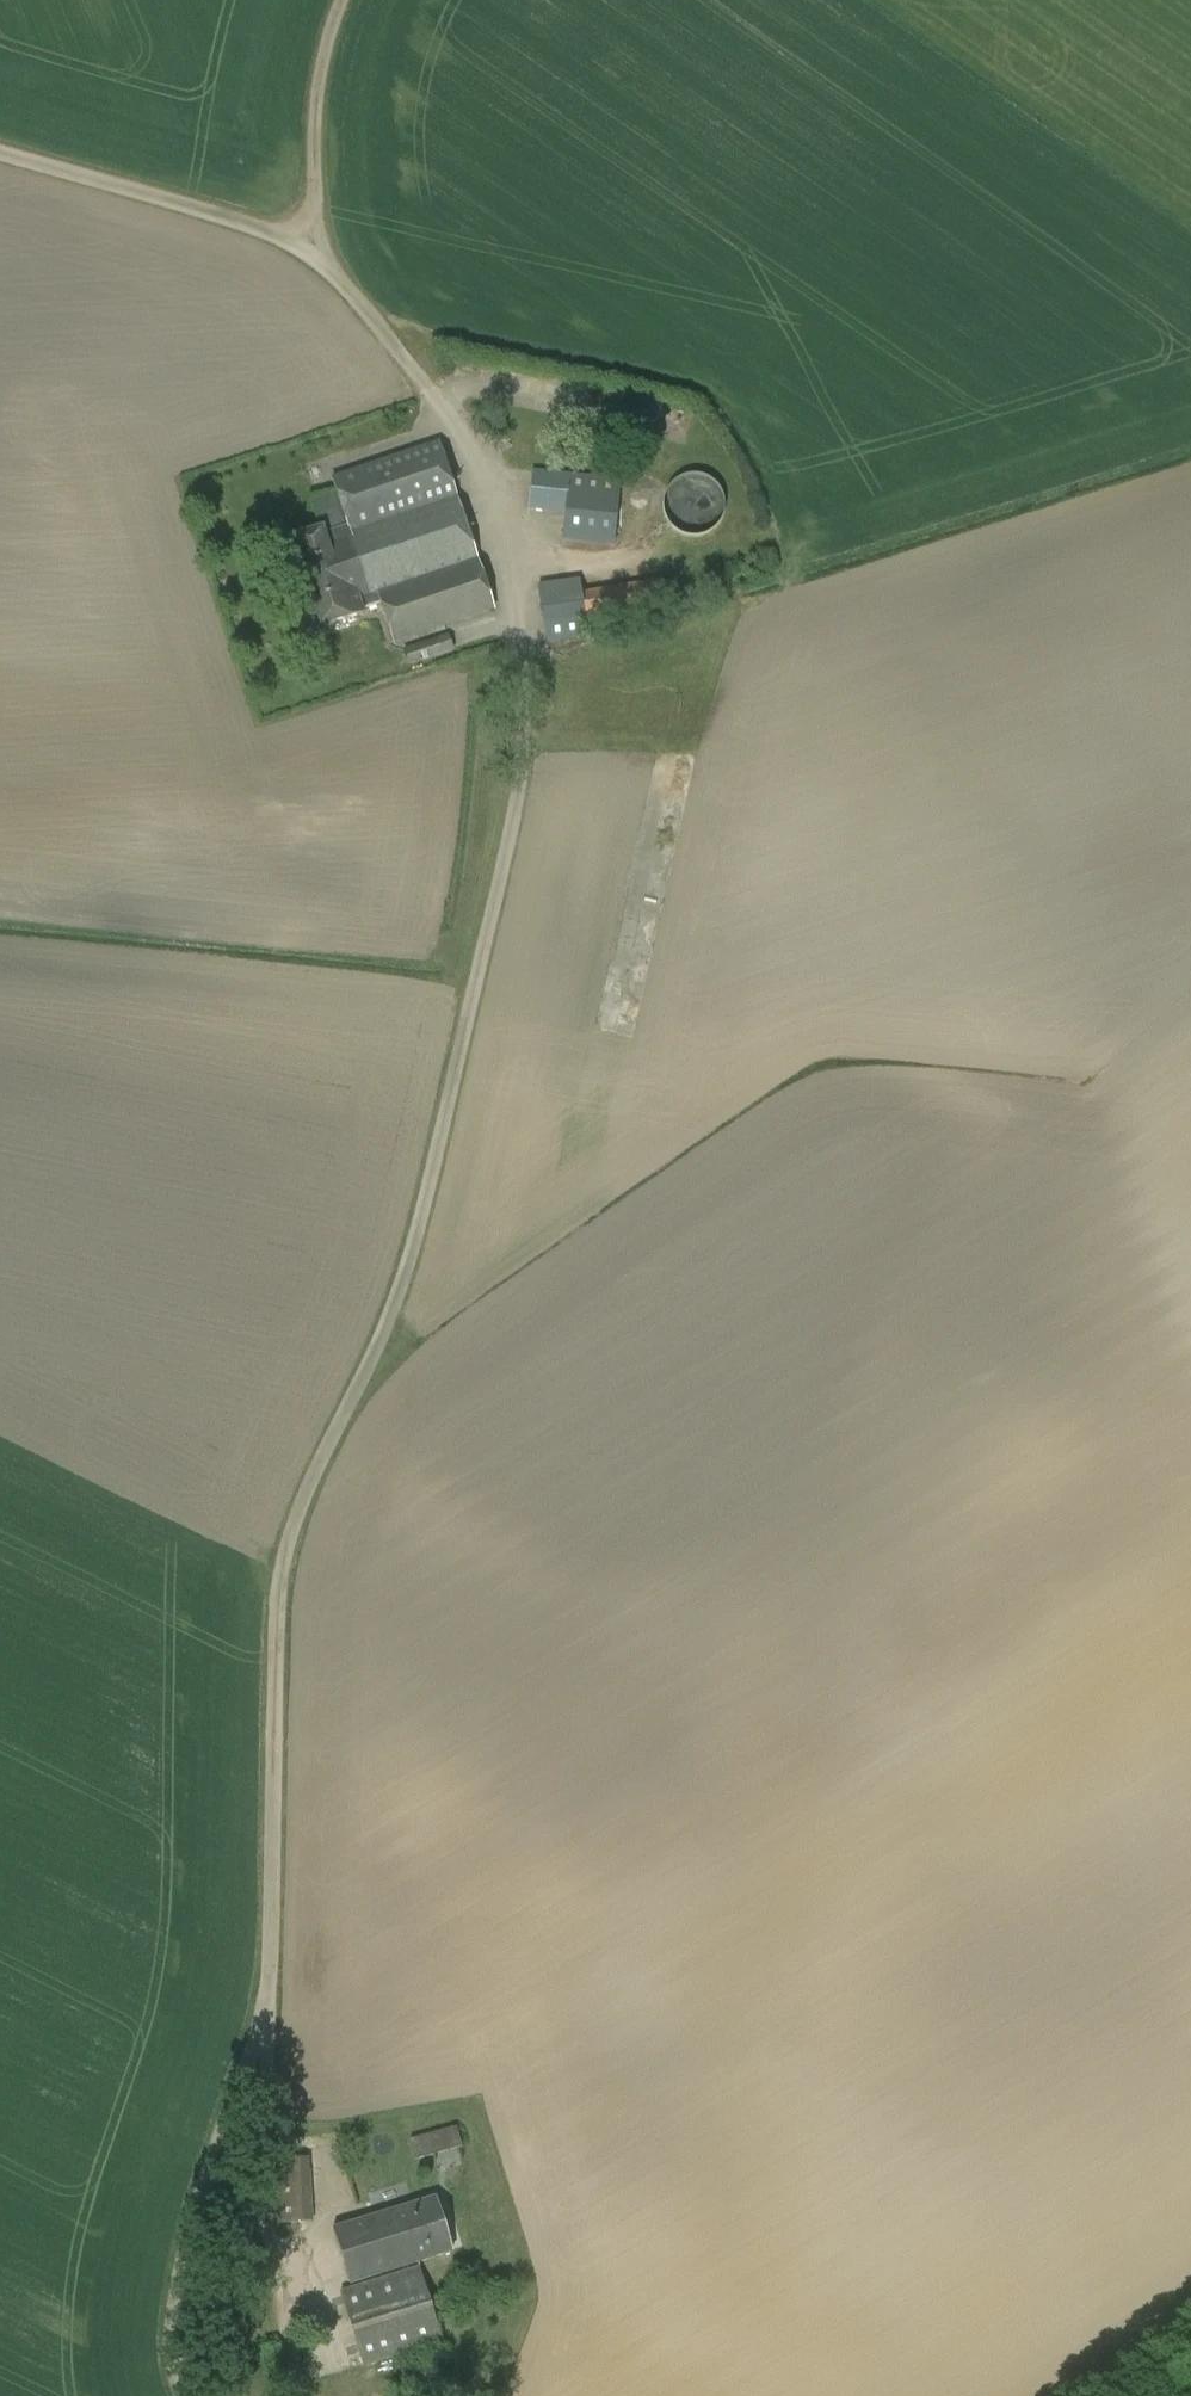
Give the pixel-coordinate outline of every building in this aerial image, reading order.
[(313,502),(322,529),(292,538),(320,628),(364,614),(363,610),(381,605),(394,643),(493,610),(438,444),(332,479),(337,494),(313,502)] [(620,478),(533,469),(529,509),(563,513),(560,541),(614,547),(620,478)] [(667,490),(663,500),(664,511),(668,521),(675,529),(684,534),(695,536),(705,533),(714,528),(721,519),(724,509),(724,499),(720,489),(712,481),(703,476),(693,474),(682,477),(673,482),(667,490)] [(536,585),(546,645),(588,637),(586,626),(686,608),(680,575),(662,577),(662,580),(581,594),(579,580),(536,585)] [(415,2160),(462,2147),(456,2126),(409,2139),(415,2160)] [(274,2159),(277,2225),(314,2223),(310,2171),(316,2171),(315,2158),(274,2159)] [(434,2198),(333,2229),(350,2284),(451,2252),(434,2198)] [(339,2291),(363,2368),(443,2342),(419,2267),(339,2291)]
